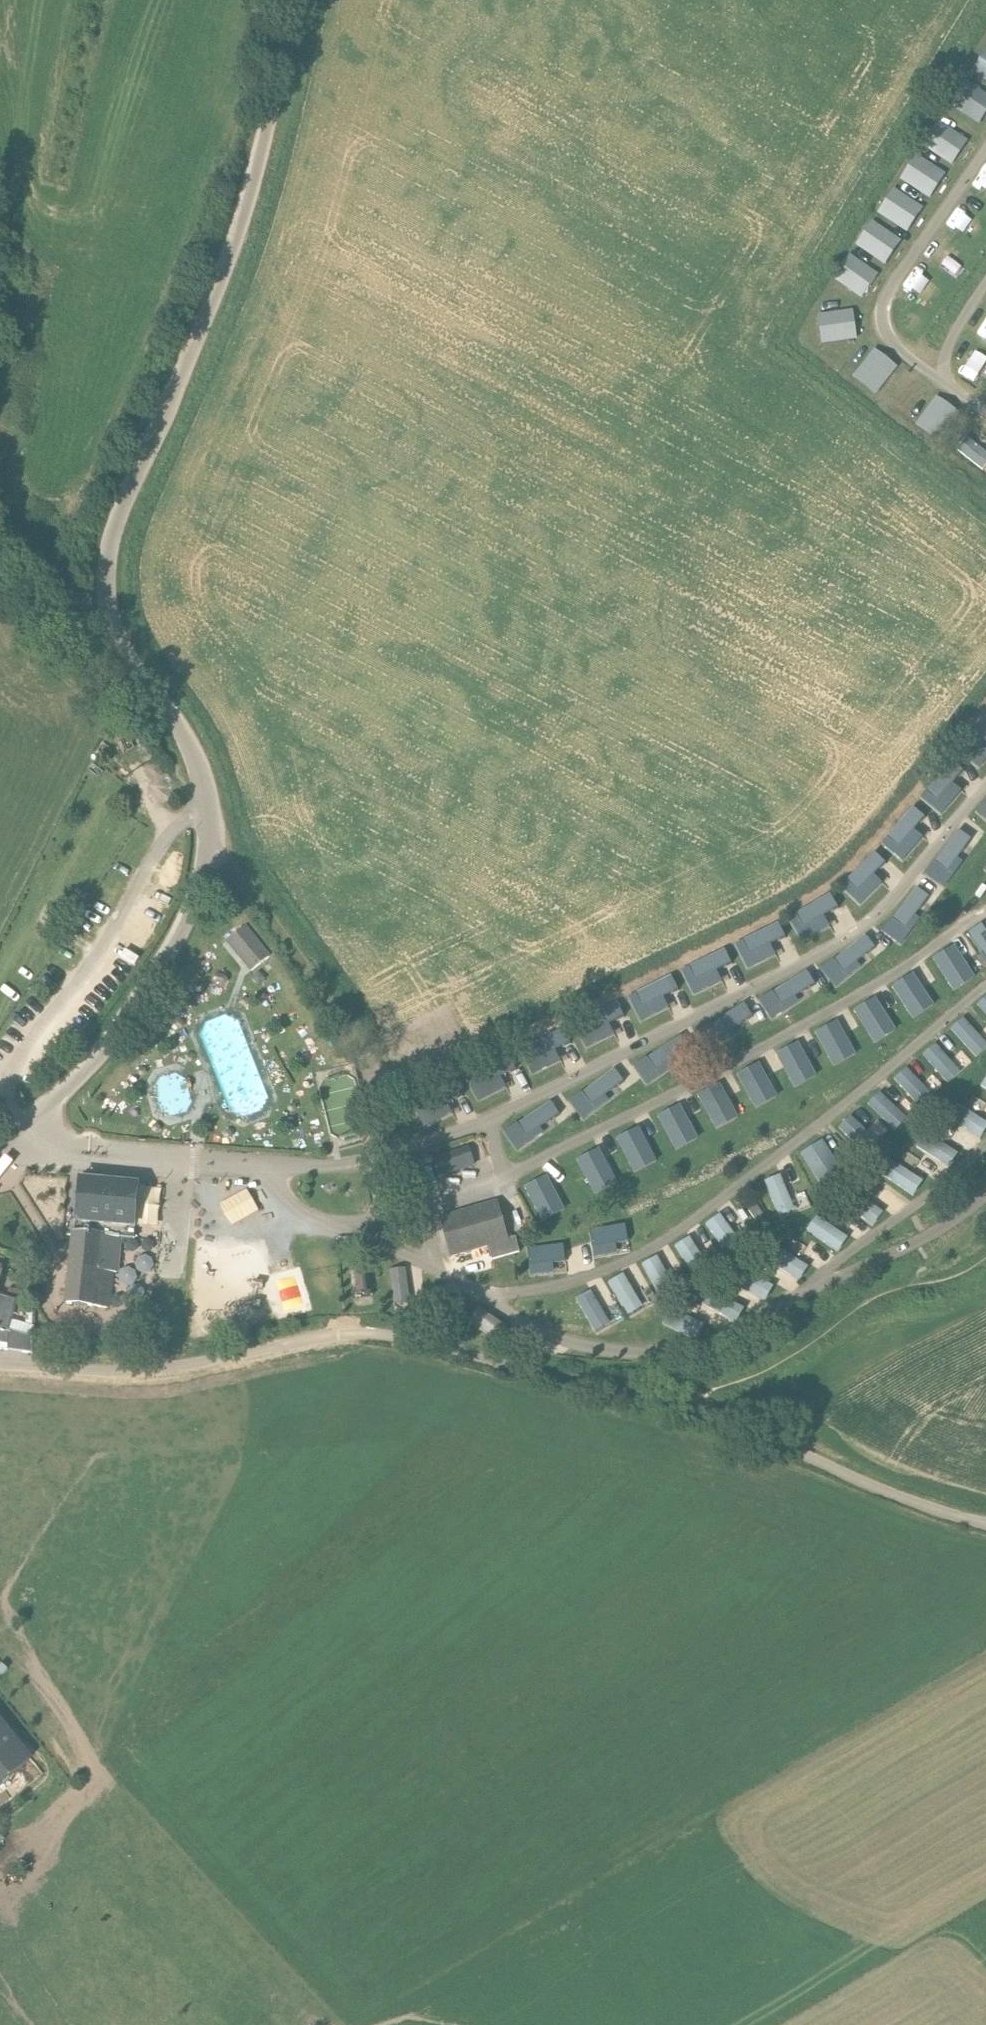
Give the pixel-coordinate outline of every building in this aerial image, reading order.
[(967,436),(957,448),(983,470),(985,465),(985,452),(967,436)] [(975,754),(985,741),(985,716),(963,745),(975,754)] [(925,790),(937,800),(952,783),(963,771),(952,761),(925,790)] [(887,837),(899,847),(914,830),(925,818),(914,807),(887,837)] [(935,862),(947,871),(948,870),(957,857),(971,838),(959,830),(936,861),(935,862)] [(847,880),(858,891),(874,875),(886,863),(875,852),(847,880)] [(893,919),(905,928),(915,915),(929,896),(917,887),(893,919)] [(796,913),(803,926),(824,915),(838,907),(831,894),(796,913)] [(744,940),(751,954),(772,944),(786,937),(780,923),(744,940)] [(985,957),(985,931),(981,923),(968,932),(982,951),(985,957)] [(245,926),(227,940),(252,970),(269,956),(245,926)] [(834,960),(844,972),(857,962),(875,947),(865,935),(834,960)] [(969,968),(954,945),(933,959),(947,982),(969,968)] [(690,966),(697,980),(718,970),(732,963),(726,949),(690,966)] [(773,992),(781,1005),(795,997),(815,984),(807,971),(773,992)] [(892,987),(907,1009),(928,996),(913,973),(892,987)] [(636,993),(642,1007),(678,989),(671,976),(636,993)] [(854,1011),(868,1034),(890,1020),(875,997),(854,1011)] [(985,1015),(985,997),(977,1005),(985,1015)] [(581,1020),(588,1033),(624,1016),(617,1003),(581,1020)] [(711,1025),(719,1038),(733,1029),(752,1016),(744,1003),(711,1025)] [(951,1029),(968,1049),(981,1037),(964,1018),(951,1029)] [(815,1033),(828,1057),(851,1045),(838,1021),(815,1033)] [(528,1046),(534,1060),(570,1042),(563,1029),(528,1046)] [(647,1058),(656,1071),(669,1062),(689,1048),(680,1036),(647,1058)] [(776,1054),(789,1078),(811,1066),(798,1042),(776,1054)] [(923,1055),(941,1076),(954,1065),(936,1044),(923,1055)] [(473,1073),(480,1087),(515,1069),(509,1056),(473,1073)] [(737,1075),(750,1098),(772,1086),(759,1063),(737,1075)] [(894,1079),(913,1100),(926,1088),(907,1068),(894,1079)] [(582,1093),(592,1105),(605,1095),(624,1081),(614,1069),(582,1093)] [(419,1099),(426,1113),(461,1096),(455,1082),(419,1099)] [(698,1096),(711,1119),(733,1107),(720,1084),(698,1096)] [(900,1112),(880,1092),(868,1104),(888,1124),(900,1112)] [(517,1124),(526,1137),(540,1128),(560,1114),(551,1101),(517,1124)] [(948,1117),(972,1133),(981,1119),(958,1103),(948,1117)] [(658,1116),(671,1141),(693,1129),(680,1104),(658,1116)] [(839,1128),(860,1148),(871,1135),(851,1116),(839,1128)] [(617,1138),(629,1163),(651,1152),(639,1127),(617,1138)] [(917,1146),(941,1162),(950,1148),(926,1133),(917,1146)] [(801,1154),(816,1177),(837,1163),(822,1140),(801,1154)] [(433,1158),(439,1177),(475,1165),(469,1146),(433,1158)] [(577,1160),(590,1184),(612,1173),(599,1148),(577,1160)] [(915,1176),(891,1160),(882,1174),(906,1190),(915,1176)] [(525,1187),(537,1212),(560,1200),(547,1175),(525,1187)] [(765,1181),(775,1206),(790,1199),(780,1175),(765,1181)] [(136,1239),(141,1181),(79,1176),(67,1303),(109,1307),(112,1272),(117,1272),(120,1238),(136,1239)] [(842,1202),(865,1220),(876,1207),(852,1189),(842,1202)] [(492,1259),(519,1252),(515,1237),(507,1239),(497,1201),(440,1217),(451,1256),(488,1246),(492,1259)] [(748,1209),(756,1221),(764,1215),(756,1204),(748,1209)] [(706,1225),(722,1246),(736,1236),(720,1214),(706,1225)] [(807,1229),(830,1246),(840,1232),(817,1216),(807,1229)] [(591,1229),(592,1245),(627,1241),(626,1226),(591,1229)] [(676,1246),(690,1269),(704,1259),(690,1237),(676,1246)] [(527,1248),(528,1264),(563,1262),(562,1246),(527,1248)] [(800,1262),(776,1246),(767,1260),(791,1275),(800,1262)] [(642,1265),(656,1289),(671,1280),(657,1257),(642,1265)] [(354,1264),(357,1291),(369,1290),(365,1263),(354,1264)] [(405,1266),(389,1268),(394,1301),(410,1299),(405,1266)] [(740,1267),(732,1282),(757,1296),(765,1281),(740,1267)] [(609,1283),(623,1306),(637,1298),(624,1274),(609,1283)] [(9,1289),(7,1297),(19,1300),(21,1292),(9,1289)] [(576,1299),(590,1323),(605,1315),(591,1290),(576,1299)] [(702,1304),(727,1318),(735,1304),(710,1290),(702,1304)] [(9,1330),(19,1300),(7,1297),(0,1295),(0,1327),(9,1330)] [(507,1324),(480,1306),(470,1319),(497,1338),(507,1324)] [(662,1323),(688,1335),(695,1320),(669,1308),(662,1323)] [(35,1335),(9,1330),(0,1327),(0,1348),(34,1353),(34,1350),(34,1337),(35,1335)] [(17,1769),(31,1758),(0,1720),(0,1783),(17,1769)]
